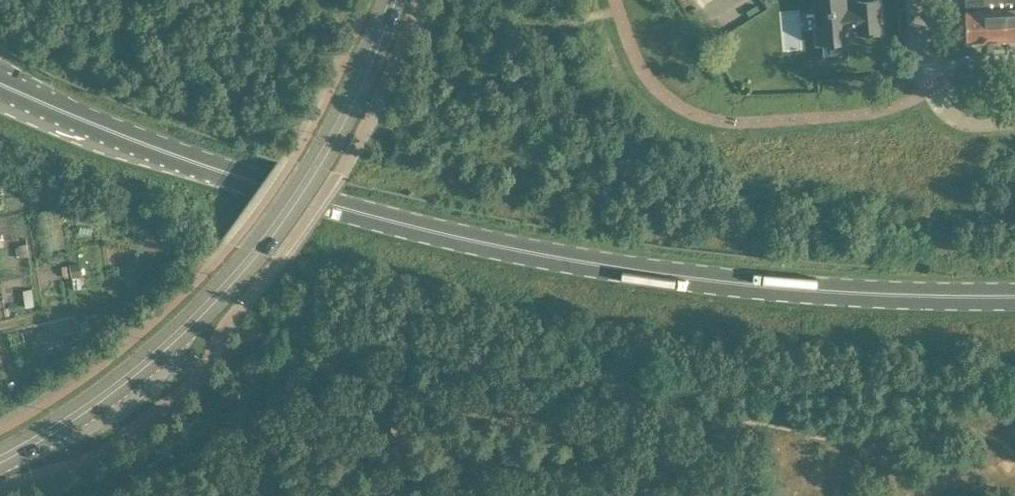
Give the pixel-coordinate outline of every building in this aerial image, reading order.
[(819,42),(851,39),(850,27),(859,26),(860,32),(880,31),(877,0),(863,0),(857,1),(858,5),(848,6),(847,0),(815,0),(819,42)] [(985,0),(965,0),(966,19),(952,20),(953,39),(987,37),(985,0)] [(1004,0),(985,0),(987,37),(1006,36),(1005,8),(1004,0)] [(1005,8),(1006,36),(1014,36),(1014,0),(1004,0),(1005,8)]
